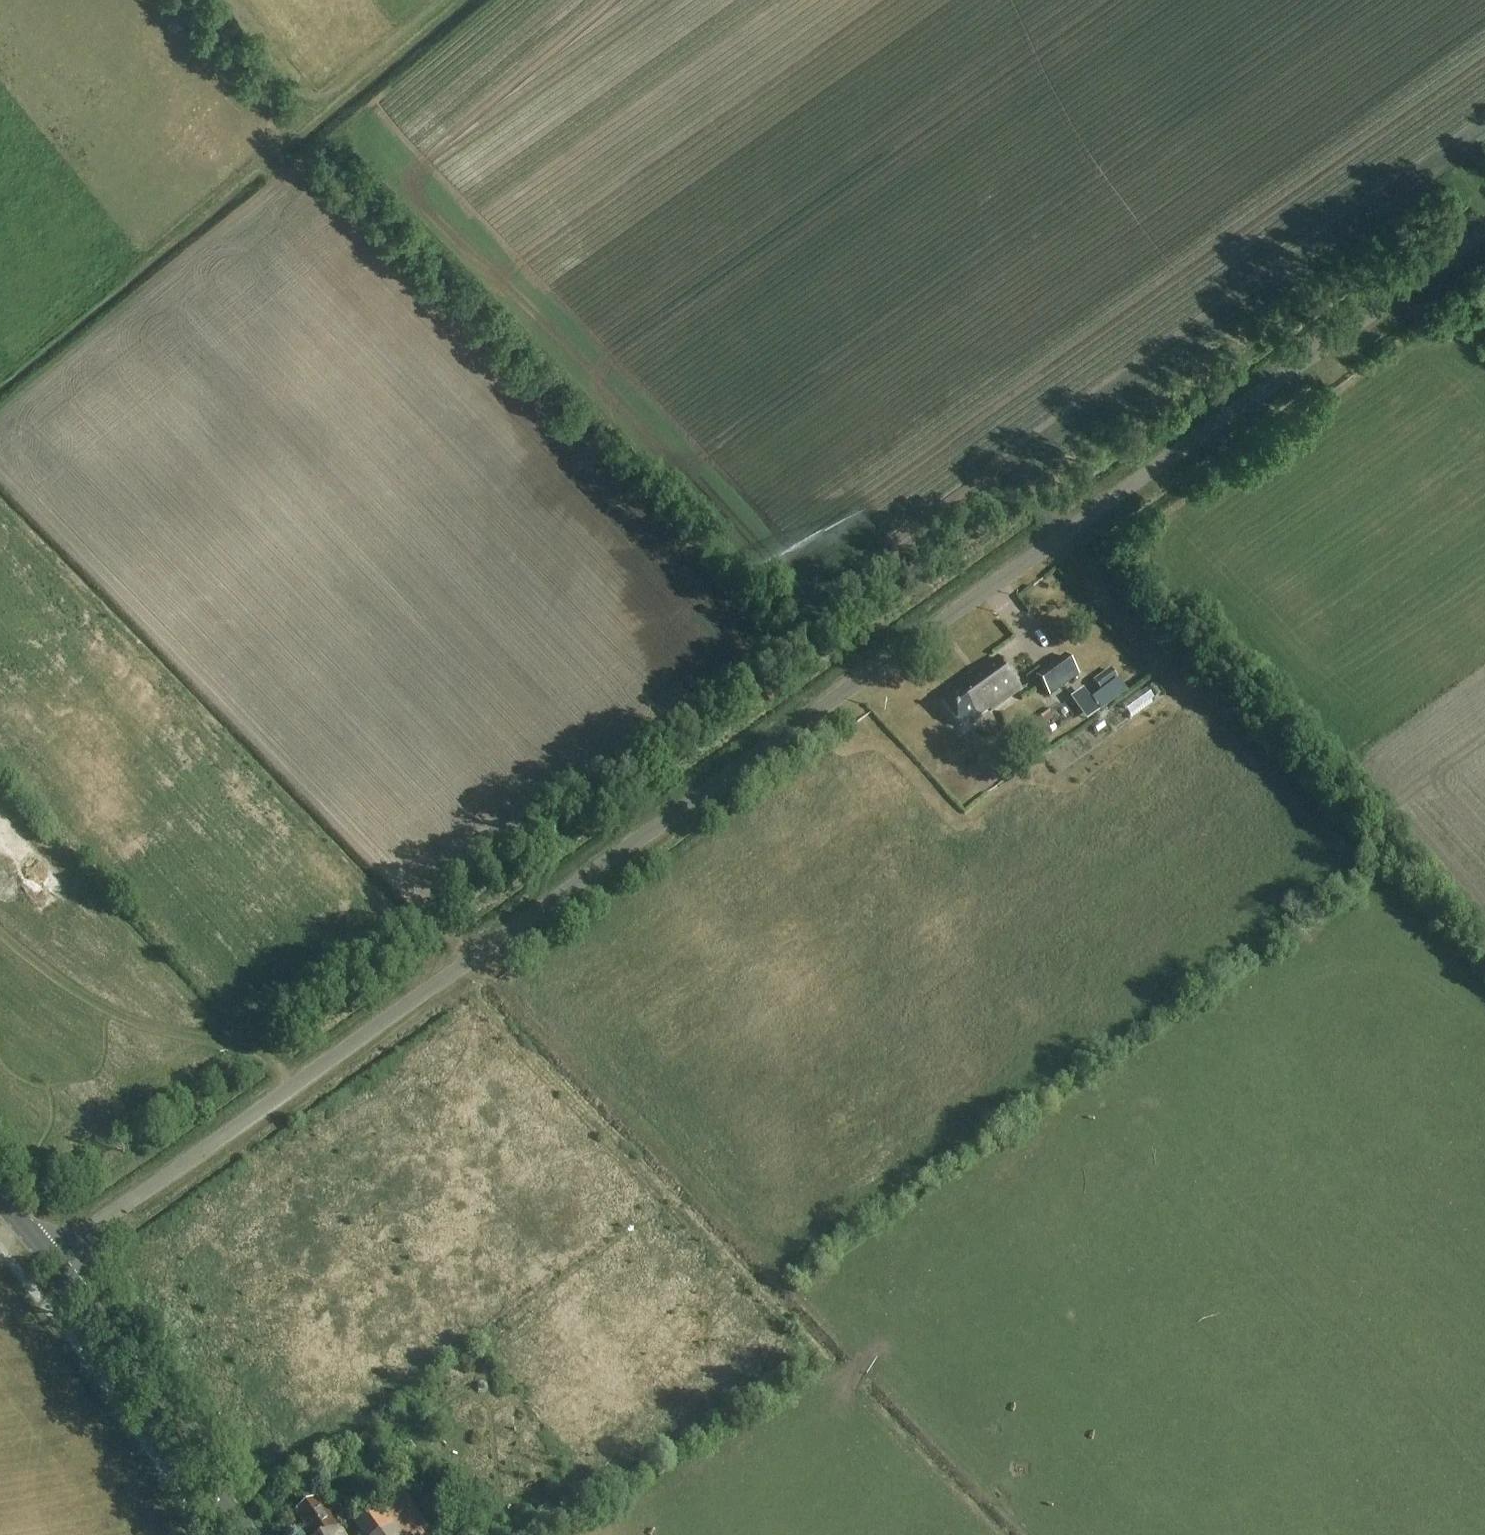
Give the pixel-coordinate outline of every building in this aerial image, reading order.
[(1065,657),(1037,677),(1050,696),(1078,676),(1065,657)] [(958,693),(943,704),(960,728),(971,720),(973,723),(1012,695),(1020,689),(997,658),(976,674),(978,677),(972,682),(970,679),(955,689),(958,693)] [(1111,670),(1094,682),(1102,694),(1103,693),(1118,682),(1119,681),(1111,670)] [(1091,687),(1084,692),(1089,698),(1095,694),(1091,687)] [(1048,710),(1039,716),(1043,721),(1044,720),(1051,715),(1048,710)] [(368,1439),(363,1432),(347,1444),(353,1451),(368,1439)] [(360,1534),(430,1534),(400,1492),(353,1525),(360,1534)] [(320,1502),(295,1519),(305,1534),(342,1534),(320,1502)]
